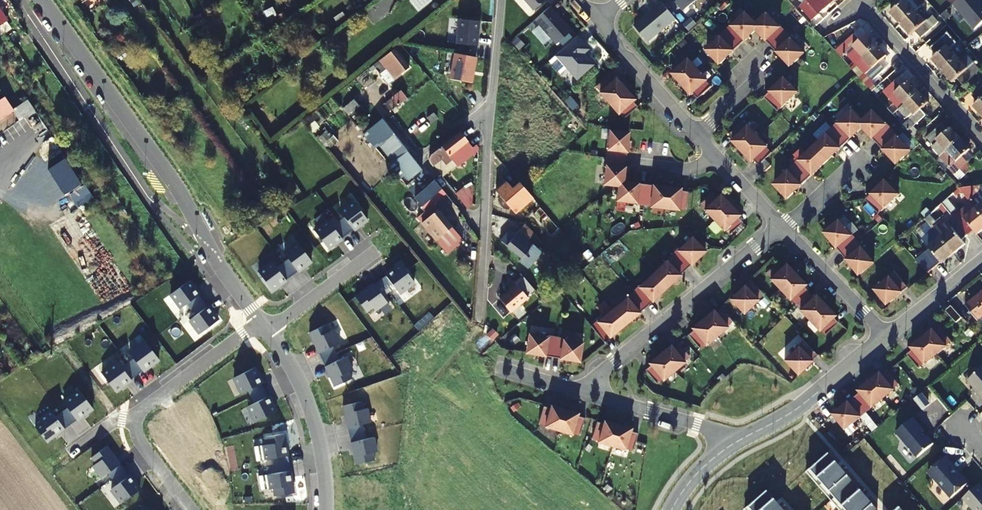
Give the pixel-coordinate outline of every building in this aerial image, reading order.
[(110,8),(118,3),(116,0),(104,0),(110,8)] [(146,10),(152,6),(148,0),(138,0),(146,10)] [(534,10),(546,0),(525,0),(534,10)] [(697,0),(674,0),(683,11),(697,0)] [(811,22),(833,2),(832,0),(807,0),(808,1),(799,8),(811,22)] [(890,13),(900,25),(927,1),(926,0),(918,0),(915,3),(912,0),(905,0),(890,13)] [(953,4),(975,30),(981,24),(981,3),(980,0),(959,0),(953,4)] [(648,43),(676,19),(662,1),(655,7),(656,8),(634,26),(648,43)] [(932,7),(927,1),(900,25),(910,36),(915,32),(921,38),(938,22),(933,16),(931,18),(926,12),(932,7)] [(551,6),(535,20),(557,44),(573,30),(551,6)] [(4,33),(18,22),(9,8),(0,14),(0,26),(4,33)] [(756,30),(757,24),(753,21),(746,13),(740,20),(739,19),(725,31),(740,46),(756,30)] [(772,47),(787,33),(775,20),(774,21),(767,14),(757,24),(756,30),(772,47)] [(476,46),(479,22),(459,19),(456,43),(476,46)] [(862,28),(854,35),(860,41),(867,34),(862,28)] [(740,46),(725,31),(712,43),(714,45),(707,51),(720,65),(740,46)] [(772,47),(791,67),(804,54),(798,47),(799,46),(787,33),(772,47)] [(867,34),(860,41),(854,35),(835,51),(842,58),(846,55),(853,63),(849,67),(851,69),(877,45),(867,34)] [(942,71),(957,58),(950,50),(957,44),(948,34),(930,49),(936,56),(932,60),(942,71)] [(520,36),(514,41),(520,48),(526,44),(520,36)] [(578,36),(556,55),(577,79),(594,65),(586,56),(585,57),(583,55),(589,49),(578,36)] [(851,69),(872,92),(876,88),(871,82),(885,70),(879,63),(887,56),(877,45),(851,69)] [(409,67),(395,49),(369,69),(372,72),(376,69),(388,84),(409,67)] [(471,82),(475,56),(454,53),(450,79),(471,82)] [(682,85),(699,70),(689,60),(684,55),(670,67),(675,72),(673,74),(682,85)] [(968,57),(961,62),(957,58),(942,71),(952,83),(956,79),(963,86),(980,70),(968,57)] [(708,81),(699,70),(682,85),(692,95),(694,94),(698,99),(712,87),(707,82),(708,81)] [(614,80),(610,74),(596,86),(601,92),(600,92),(609,103),(626,89),(616,78),(614,80)] [(903,74),(895,81),(902,88),(909,81),(903,74)] [(798,93),(785,79),(765,98),(778,112),(798,93)] [(899,110),(919,92),(909,81),(902,88),(895,81),(883,92),(899,110)] [(972,97),(977,103),(973,107),(981,117),(981,88),(972,97)] [(635,100),(626,89),(609,103),(619,114),(620,113),(624,119),(638,107),(633,101),(635,100)] [(391,111),(407,99),(400,90),(391,97),(392,98),(385,103),(391,111)] [(926,115),(921,110),(929,103),(919,92),(899,110),(906,119),(908,117),(911,120),(903,127),(914,138),(918,135),(919,133),(914,127),(926,115)] [(13,111),(13,110),(4,96),(0,99),(0,119),(13,111)] [(328,99),(312,116),(327,131),(337,120),(332,116),(339,108),(328,99)] [(359,106),(354,99),(343,109),(348,115),(359,106)] [(13,110),(13,111),(20,121),(35,111),(28,100),(13,110)] [(862,128),(862,122),(852,111),(846,118),(845,117),(832,129),(846,144),(862,128)] [(878,145),(893,131),(881,118),(880,119),(873,112),(862,122),(862,128),(878,145)] [(431,124),(438,118),(433,113),(427,118),(431,124)] [(389,128),(390,127),(383,118),(369,129),(363,134),(376,150),(380,147),(390,159),(386,162),(389,165),(407,150),(389,128)] [(369,129),(362,121),(357,126),(363,134),(369,129)] [(742,152),(758,137),(749,127),(748,128),(743,122),(730,135),(735,140),(733,142),(742,152)] [(926,138),(934,147),(932,149),(940,157),(960,139),(950,128),(943,134),(937,128),(926,138)] [(846,144),(832,129),(819,141),(820,142),(813,148),(826,162),(846,144)] [(626,159),(629,132),(610,130),(609,140),(608,139),(606,157),(626,159)] [(905,144),(893,131),(878,145),(896,165),(911,152),(904,145),(905,144)] [(429,159),(429,164),(432,167),(441,160),(445,165),(451,160),(456,166),(475,152),(460,132),(431,154),(430,156),(429,158),(429,159)] [(768,148),(758,137),(742,152),(752,162),(754,161),(759,166),(766,160),(772,154),(767,148),(768,148)] [(968,152),(970,150),(960,139),(940,157),(949,167),(948,169),(954,175),(974,158),(968,152)] [(807,181),(826,162),(813,148),(807,154),(806,153),(793,166),(807,181)] [(940,157),(932,149),(927,152),(935,161),(940,157)] [(422,169),(407,150),(389,165),(400,179),(404,176),(408,181),(422,169)] [(624,182),(626,159),(606,157),(604,175),(605,175),(604,184),(619,186),(624,182)] [(445,165),(441,160),(432,167),(433,169),(441,177),(441,178),(456,166),(451,160),(445,165)] [(765,172),(772,166),(766,160),(759,166),(765,172)] [(807,181),(793,166),(780,178),(781,179),(774,185),(787,200),(807,181)] [(415,179),(406,186),(409,190),(417,183),(415,179)] [(442,189),(435,181),(421,192),(417,187),(419,185),(417,183),(409,190),(422,205),(442,189)] [(533,198),(524,188),(520,183),(512,189),(506,182),(496,192),(499,196),(498,198),(498,199),(499,202),(500,205),(502,207),(507,210),(509,208),(514,213),(533,198)] [(644,205),(646,184),(624,182),(619,186),(617,201),(635,203),(634,204),(644,205)] [(885,182),(865,201),(878,215),(899,196),(885,182)] [(70,194),(78,207),(93,198),(84,184),(70,194)] [(665,208),(667,187),(646,184),(644,205),(651,206),(651,207),(665,208)] [(959,188),(961,192),(971,203),(981,217),(981,185),(959,188)] [(681,188),(667,187),(665,208),(679,210),(679,209),(686,210),(688,192),(681,191),(681,188)] [(452,226),(433,204),(445,194),(442,189),(422,205),(426,210),(455,246),(457,244),(446,231),(452,226)] [(465,206),(470,201),(461,190),(455,194),(465,206)] [(714,220),(730,205),(720,195),(718,197),(713,192),(700,204),(705,209),(704,210),(714,220)] [(967,235),(973,231),(977,234),(981,230),(981,217),(971,203),(959,213),(947,199),(942,204),(967,235)] [(340,212),(353,230),(361,224),(367,219),(354,201),(340,212)] [(942,204),(925,220),(932,228),(935,232),(940,238),(953,254),(965,244),(962,240),(967,235),(942,204)] [(740,216),(730,205),(714,220),(724,231),(725,230),(730,235),(741,224),(743,223),(738,218),(740,216)] [(533,215),(551,236),(558,229),(540,208),(533,215)] [(447,254),(455,246),(426,210),(423,212),(417,217),(447,254)] [(334,244),(342,238),(328,221),(314,231),(328,249),(334,245),(334,244)] [(842,255),(858,241),(846,228),(845,229),(839,222),(824,234),(842,255)] [(546,247),(540,241),(535,246),(528,240),(534,234),(525,224),(516,235),(510,230),(505,235),(493,224),(491,232),(522,258),(518,262),(527,270),(546,247)] [(935,232),(932,228),(922,236),(925,240),(935,232)] [(686,270),(705,251),(692,237),(685,244),(684,243),(671,255),(686,270)] [(953,254),(940,238),(935,242),(932,238),(926,244),(928,247),(941,263),(953,254)] [(859,276),(874,263),(868,257),(869,255),(858,241),(842,255),(859,276)] [(284,254),(298,271),(305,266),(306,266),(312,261),(298,243),(284,254)] [(686,270),(671,255),(658,267),(659,268),(653,274),(666,288),(686,270)] [(780,289),(796,275),(786,264),(784,266),(779,261),(777,262),(766,273),(771,279),(770,279),(780,289)] [(278,286),(286,280),(273,262),(259,273),(273,291),(279,287),(278,286)] [(395,269),(386,276),(399,294),(414,283),(401,264),(395,269)] [(908,288),(895,272),(880,284),(881,285),(874,291),(887,306),(908,288)] [(666,288),(653,274),(647,281),(646,279),(632,292),(645,308),(666,288)] [(795,305),(808,292),(803,287),(805,285),(796,275),(780,289),(789,300),(790,299),(795,305)] [(534,289),(522,276),(515,282),(516,284),(499,299),(510,312),(528,297),(526,295),(534,289)] [(181,309),(199,295),(193,287),(194,287),(189,281),(171,295),(181,309)] [(763,294),(750,281),(730,300),(743,314),(763,294)] [(373,284),(355,297),(367,313),(373,308),(375,311),(387,302),(373,284)] [(645,308),(632,292),(618,304),(619,305),(612,310),(624,325),(645,308)] [(809,321),(825,306),(815,296),(813,298),(808,292),(795,305),(800,310),(800,311),(809,321)] [(966,306),(977,320),(981,316),(981,292),(966,306)] [(835,316),(825,306),(809,321),(819,331),(820,330),(825,336),(838,323),(833,318),(835,316)] [(953,306),(946,310),(954,323),(961,320),(953,306)] [(213,315),(207,307),(189,320),(200,334),(218,321),(214,314),(213,315)] [(732,322),(721,308),(715,313),(714,311),(703,319),(716,336),(727,327),(732,322)] [(624,325),(612,310),(605,316),(604,315),(590,326),(603,342),(624,325)] [(716,336),(703,319),(692,328),(693,331),(688,335),(699,349),(705,344),(705,345),(716,336)] [(319,353),(340,343),(333,330),(330,331),(327,324),(309,333),(319,353)] [(951,342),(940,328),(934,333),(932,330),(921,339),(935,356),(946,347),(951,342)] [(552,357),(556,337),(538,334),(538,336),(529,334),(526,353),(552,357)] [(579,362),(583,343),(573,341),(574,340),(556,337),(552,357),(579,362)] [(935,356),(921,339),(911,348),(912,350),(907,355),(918,369),(924,364),(924,365),(935,356)] [(142,371),(152,364),(153,364),(159,360),(145,341),(129,353),(142,371)] [(790,354),(784,361),(797,375),(817,356),(803,341),(790,354)] [(689,357),(678,343),(672,348),(670,346),(660,354),(673,371),(684,363),(684,362),(689,357)] [(673,371),(660,354),(649,363),(650,366),(645,370),(647,373),(656,384),(662,379),(662,380),(673,371)] [(352,370),(346,357),(325,367),(335,387),(352,379),(349,372),(352,370)] [(122,388),(121,387),(131,380),(118,362),(102,374),(116,392),(122,388)] [(241,394),(261,384),(257,375),(258,375),(254,368),(234,378),(241,394)] [(967,380),(978,392),(976,393),(981,400),(981,368),(967,380)] [(893,389),(899,385),(887,371),(881,376),(880,374),(869,382),(883,399),(893,390),(893,389)] [(883,399),(869,382),(858,391),(859,393),(854,398),(866,413),(883,399)] [(77,420),(86,413),(87,413),(93,409),(79,391),(63,402),(77,420)] [(272,406),(268,397),(248,407),(255,422),(276,412),(273,405),(272,406)] [(866,413),(854,398),(833,415),(845,430),(866,413)] [(348,428),(370,423),(367,409),(363,410),(362,402),(343,406),(348,428)] [(558,431),(564,410),(551,406),(550,408),(543,406),(538,424),(545,425),(545,427),(558,431)] [(578,414),(564,410),(558,431),(572,434),(572,433),(579,436),(584,418),(577,416),(578,414)] [(65,429),(51,411),(39,420),(41,423),(35,427),(47,443),(65,429)] [(913,418),(896,432),(917,457),(933,443),(927,435),(926,436),(922,432),(924,431),(913,418)] [(603,424),(596,422),(591,439),(598,441),(598,442),(612,446),(618,425),(604,421),(603,424)] [(635,443),(638,433),(630,432),(631,429),(618,425),(612,446),(625,450),(625,449),(633,451),(635,443)] [(263,446),(265,460),(288,456),(284,434),(265,437),(267,445),(263,446)] [(377,452),(374,438),(351,443),(356,465),(375,460),(373,453),(377,452)] [(93,467),(102,478),(120,464),(106,447),(91,458),(96,464),(93,467)] [(955,467),(945,456),(927,472),(950,498),(967,483),(958,473),(956,472),(953,468),(955,467)] [(290,471),(267,475),(270,489),(274,489),(275,496),(294,493),(290,471)] [(111,490),(121,504),(140,490),(135,484),(129,476),(111,490)] [(978,484),(962,498),(973,509),(981,509),(981,488),(978,484)]
